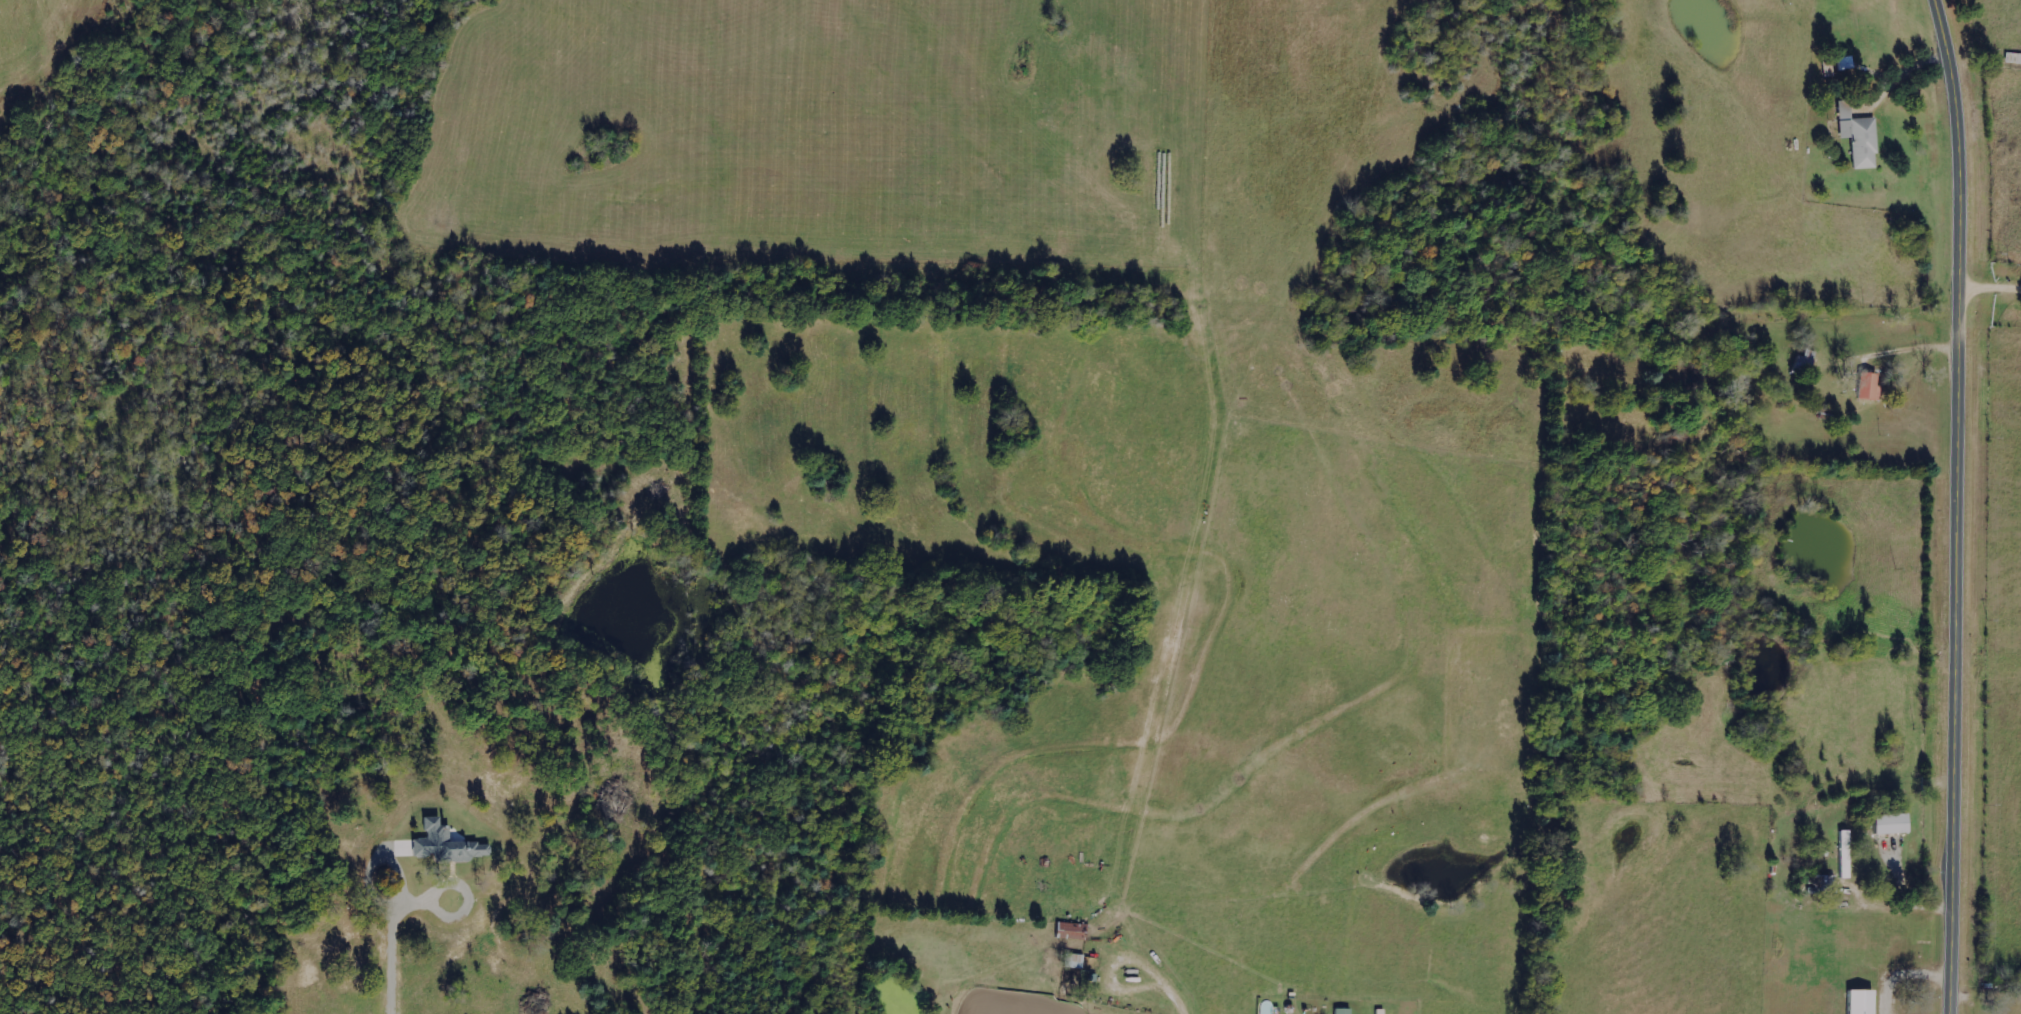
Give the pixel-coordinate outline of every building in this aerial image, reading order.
[(1874,118),(1849,119),(1848,101),(1837,102),(1838,139),(1850,138),(1852,169),(1875,169),(1874,118)] [(1814,352),(1804,350),(1802,357),(1794,355),(1790,374),(1808,378),(1814,352)] [(1857,400),(1878,401),(1879,386),(1875,386),(1876,374),(1858,373),(1857,400)] [(1905,834),(1905,815),(1872,816),(1873,835),(1905,834)] [(489,859),(488,841),(448,842),(448,827),(439,828),(438,817),(423,817),(424,840),(411,840),(412,857),(434,856),(434,861),(489,859)] [(1086,924),(1058,923),(1058,939),(1085,940),(1086,924)] [(1082,955),(1064,954),(1064,968),(1082,969),(1082,955)] [(1872,990),(1846,990),(1846,1013),(1872,1013),(1872,990)]
